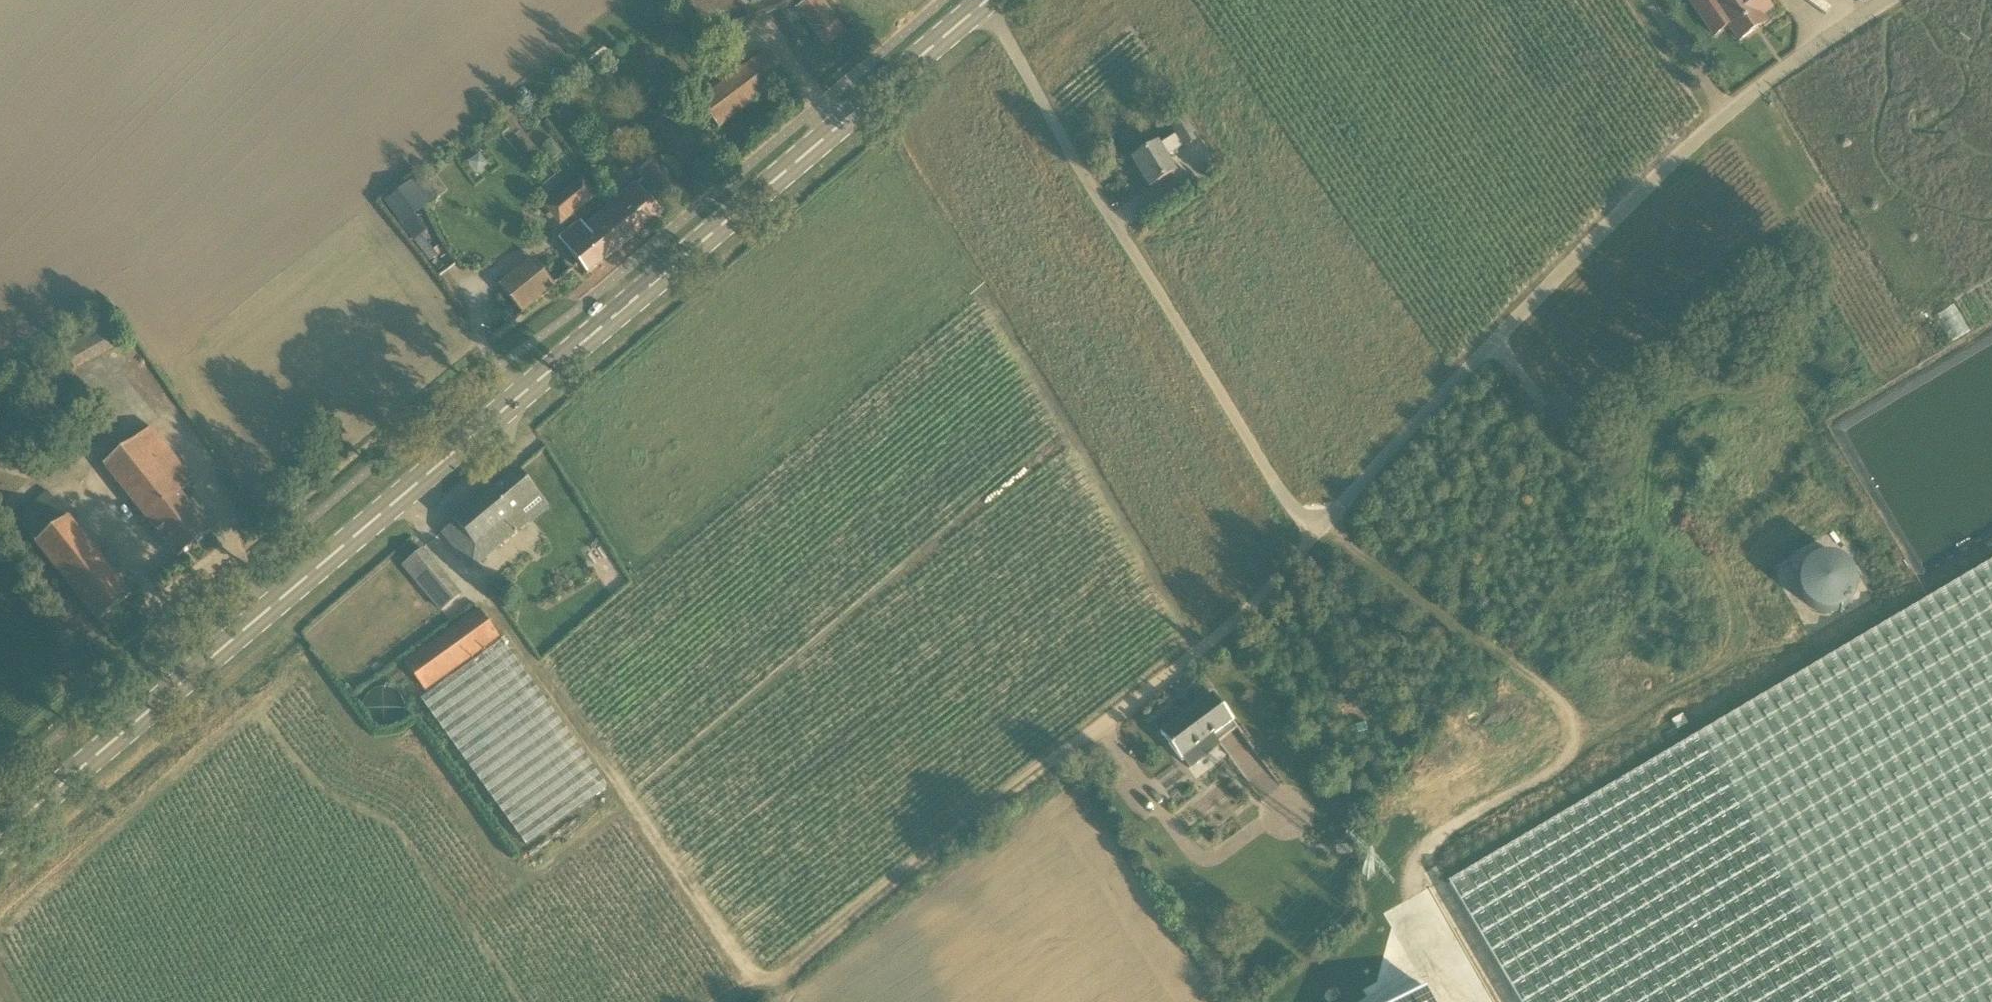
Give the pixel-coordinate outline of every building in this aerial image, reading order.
[(1730,1),(1719,9),(1713,0),(1693,0),(1691,2),(1715,36),(1729,26),(1740,42),(1765,24),(1760,17),(1772,9),(1765,0),(1731,0),(1730,1)] [(831,12),(811,26),(827,47),(846,32),(831,12)] [(765,51),(698,102),(719,129),(786,78),(765,51)] [(1158,146),(1133,161),(1151,188),(1175,173),(1166,158),(1184,147),(1185,149),(1199,141),(1185,119),(1172,128),(1176,135),(1158,146)] [(607,224),(624,245),(662,213),(652,201),(657,196),(659,199),(675,186),(667,177),(670,176),(663,167),(661,169),(653,161),(638,174),(643,180),(625,193),(611,204),(619,214),(607,224)] [(404,188),(421,211),(437,199),(420,176),(404,188)] [(583,177),(554,201),(546,207),(561,226),(582,208),(599,196),(583,177)] [(619,214),(611,204),(585,226),(581,221),(559,240),(588,274),(624,245),(607,224),(619,214)] [(522,314),(556,286),(534,258),(499,286),(522,314)] [(119,345),(108,324),(80,339),(91,360),(119,345)] [(151,428),(104,465),(178,559),(212,533),(180,493),(194,482),(151,428)] [(473,568),(528,522),(519,511),(538,495),(517,470),(443,532),(473,568)] [(99,622),(100,621),(131,596),(49,492),(16,518),(99,622)] [(424,549),(404,568),(445,612),(465,593),(424,549)] [(1837,556),(1785,559),(1787,607),(1840,605),(1837,556)] [(1931,599),(1743,710),(1697,737),(1448,884),(1518,1001),(1991,1001),(1991,562),(1931,599)] [(425,691),(482,651),(500,637),(480,610),(406,664),(425,691)] [(608,788),(500,637),(482,651),(485,655),(423,700),(527,845),(608,788)] [(1181,761),(1233,721),(1214,695),(1161,734),(1181,761)]
